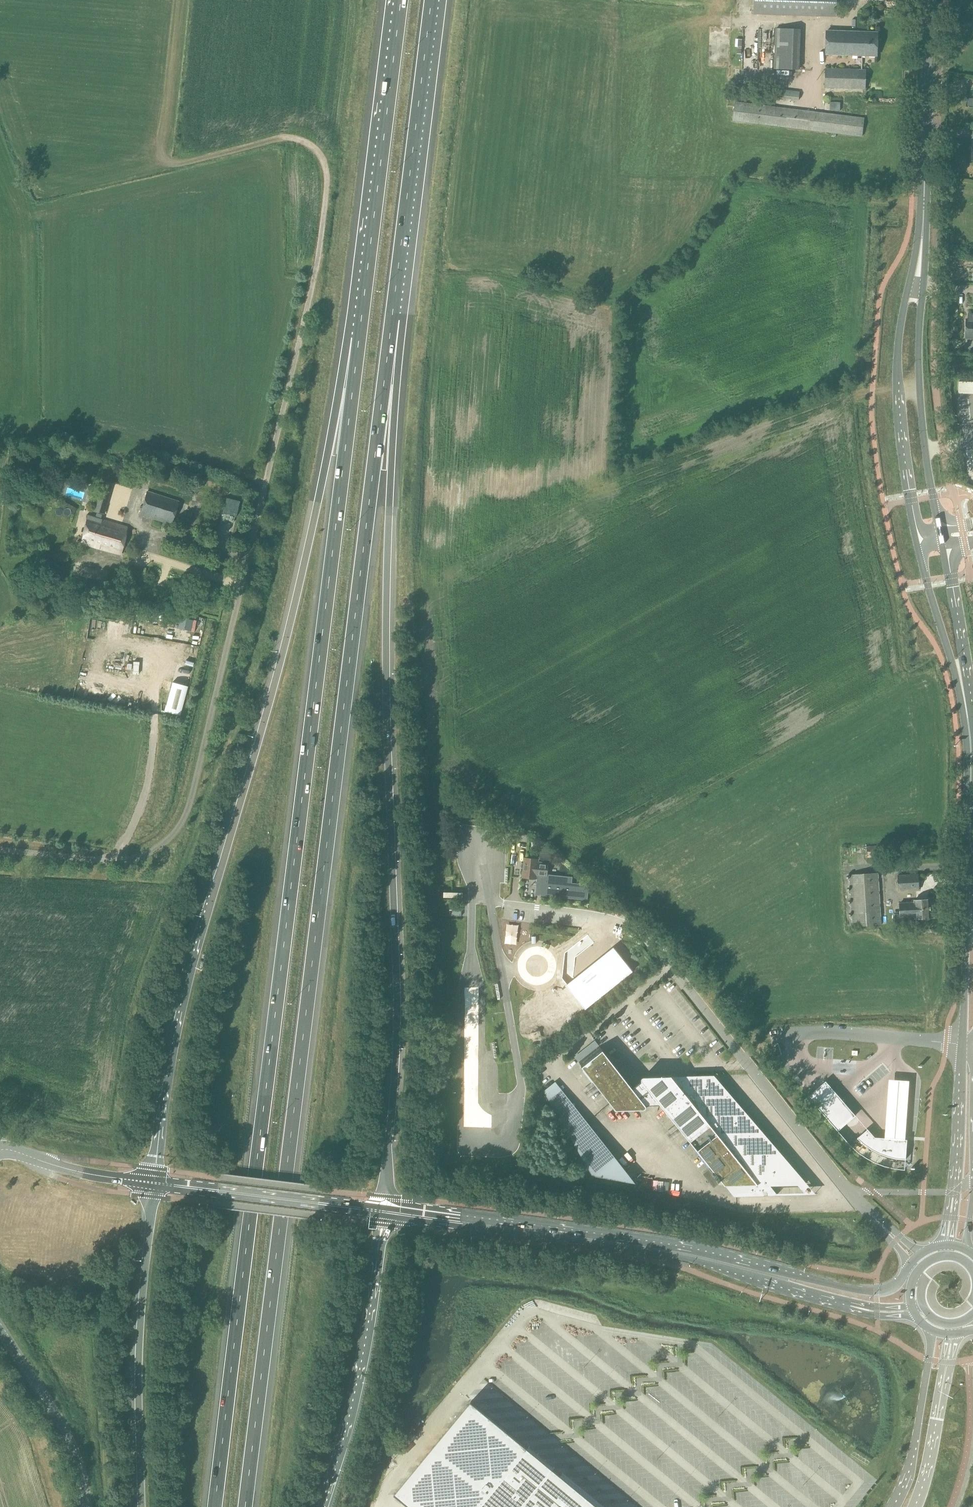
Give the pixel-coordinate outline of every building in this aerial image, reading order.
[(754,14),(837,17),(838,0),(754,0),(754,14)] [(776,28),(775,69),(800,70),(801,29),(776,28)] [(877,56),(878,32),(827,31),(827,55),(877,56)] [(770,65),(770,53),(758,53),(759,66),(770,65)] [(867,69),(826,68),(825,88),(866,90),(867,69)] [(779,89),(778,98),(799,101),(800,91),(779,89)] [(865,118),(735,102),(733,121),(863,137),(865,118)] [(972,305),(972,291),(965,290),(964,304),(972,305)] [(959,394),(972,394),(972,382),(959,382),(959,394)] [(124,525),(100,519),(102,514),(104,515),(113,486),(102,483),(93,512),(96,513),(94,517),(87,515),(86,524),(85,524),(81,544),(121,556),(124,547),(126,536),(126,535),(128,527),(124,525)] [(147,491),(139,515),(152,519),(172,525),(179,502),(147,491)] [(75,612),(61,611),(60,621),(74,623),(75,612)] [(190,631),(193,620),(192,620),(182,618),(181,618),(178,629),(179,629),(190,631)] [(165,711),(180,716),(188,687),(172,682),(165,711)] [(868,846),(868,856),(868,857),(908,856),(908,844),(868,846)] [(513,848),(511,876),(523,877),(525,858),(526,849),(513,848)] [(541,848),(540,860),(552,861),(553,849),(541,848)] [(525,858),(523,877),(530,878),(531,880),(534,880),(535,879),(537,879),(538,879),(537,887),(543,888),(542,895),(587,900),(589,885),(572,884),(573,878),(548,875),(549,863),(539,862),(539,859),(525,858)] [(851,875),(853,926),(882,925),(879,873),(851,875)] [(898,875),(899,892),(920,890),(919,874),(898,875)] [(915,902),(900,903),(901,912),(901,917),(916,916),(916,918),(931,917),(930,899),(915,900),(915,902)] [(614,946),(567,984),(586,1008),(633,970),(614,946)] [(600,1046),(579,1062),(618,1110),(645,1109),(646,1109),(647,1108),(647,1107),(647,1106),(647,1105),(661,1104),(726,1185),(737,1185),(737,1195),(735,1195),(735,1196),(777,1195),(777,1194),(769,1194),(769,1184),(806,1183),(806,1182),(798,1183),(798,1173),(790,1173),(789,1163),(781,1163),(781,1153),(773,1153),(773,1143),(764,1143),(764,1133),(756,1134),(756,1124),(748,1124),(748,1114),(739,1114),(739,1104),(731,1104),(731,1094),(723,1094),(722,1085),(714,1085),(714,1075),(673,1076),(646,1077),(644,1077),(643,1078),(643,1079),(643,1080),(643,1081),(634,1089),(600,1046)] [(537,1076),(543,1069),(540,1066),(533,1073),(537,1076)] [(912,1078),(892,1076),(887,1136),(908,1138),(912,1078)] [(827,1081),(809,1096),(839,1131),(856,1115),(827,1081)] [(595,1175),(636,1181),(556,1084),(546,1092),(595,1175)] [(868,1128),(858,1137),(865,1144),(872,1149),(880,1153),(888,1156),(897,1157),(906,1158),(908,1138),(887,1136),(875,1136),(868,1128)] [(395,1494),(411,1506),(600,1506),(472,1401),(395,1494)]
